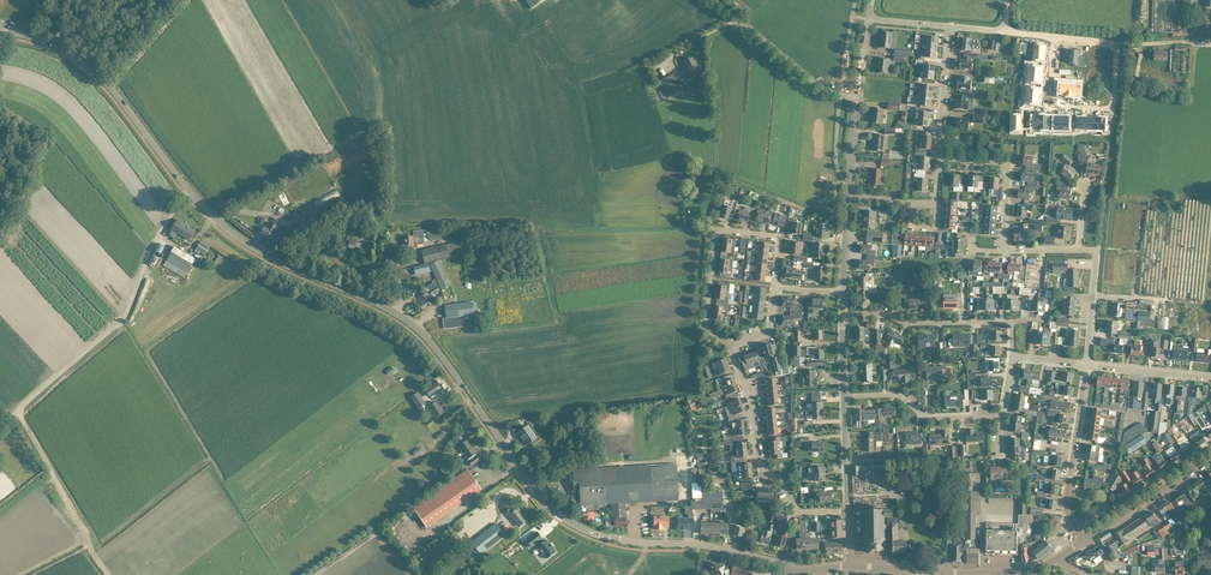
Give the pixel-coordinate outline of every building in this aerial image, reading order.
[(531,9),(545,0),(526,0),(531,9)] [(1167,8),(1162,7),(1161,33),(1185,34),(1186,0),(1167,0),(1167,8)] [(609,22),(615,20),(610,10),(605,13),(609,22)] [(633,14),(629,17),(633,25),(638,23),(633,14)] [(620,32),(618,23),(609,25),(611,33),(620,32)] [(882,41),(881,40),(880,48),(892,49),(893,33),(882,32),(883,33),(882,41)] [(927,44),(938,45),(939,38),(928,37),(927,44)] [(972,48),(979,49),(980,49),(981,41),(973,40),(963,39),(962,50),(971,51),(972,48)] [(1036,46),(1035,61),(1043,62),(1045,47),(1042,47),(1042,46),(1039,46),(1036,46)] [(1171,50),(1171,56),(1170,72),(1177,73),(1177,78),(1183,78),(1183,73),(1189,73),(1190,47),(1176,46),(1175,50),(1171,50)] [(925,57),(936,58),(937,51),(926,50),(925,57)] [(1083,67),(1084,57),(1078,56),(1079,51),(1071,51),(1070,64),(1074,64),(1074,66),(1083,67)] [(974,62),(973,62),(973,59),(978,60),(978,55),(965,54),(965,58),(965,61),(961,60),(960,70),(973,71),(974,62)] [(685,62),(687,67),(684,69),(689,79),(697,75),(695,69),(697,68),(692,58),(685,62)] [(889,74),(891,59),(879,58),(878,64),(879,64),(878,73),(889,74)] [(1027,63),(1026,75),(1028,75),(1042,76),(1043,69),(1035,68),(1035,64),(1027,63)] [(924,72),(935,73),(936,66),(925,65),(924,72)] [(924,72),(923,79),(934,80),(935,73),(924,72)] [(686,90),(677,73),(661,81),(670,98),(686,90)] [(980,83),(990,84),(990,75),(981,75),(980,83)] [(1024,81),(1023,85),(1025,86),(1025,85),(1033,86),(1033,82),(1041,83),(1042,76),(1028,75),(1027,81),(1024,81)] [(958,89),(971,91),(972,81),(970,81),(970,77),(962,76),(961,80),(959,80),(958,89)] [(1057,81),(1056,89),(1060,89),(1060,95),(1066,96),(1067,85),(1068,85),(1068,82),(1057,81)] [(1074,85),(1073,96),(1080,97),(1081,83),(1074,82),(1074,85)] [(922,92),(933,93),(934,86),(923,85),(922,92)] [(1025,86),(1024,96),(1026,97),(1026,96),(1040,98),(1041,91),(1033,90),(1033,86),(1025,85),(1025,86)] [(933,93),(922,92),(921,99),(932,100),(933,93)] [(960,93),(960,92),(959,97),(960,97),(960,101),(957,100),(956,108),(968,110),(969,101),(968,101),(974,102),(975,94),(961,92),(960,93)] [(1022,103),(1021,107),(1028,108),(1031,108),(1031,104),(1039,105),(1040,98),(1026,96),(1026,97),(1025,103),(1022,103)] [(921,99),(920,106),(931,107),(932,100),(921,99)] [(872,123),(882,124),(884,109),(874,108),(872,123)] [(919,119),(930,120),(931,113),(920,112),(919,119)] [(989,124),(990,116),(974,114),(973,123),(989,124)] [(1013,117),(1013,130),(1021,130),(1021,117),(1013,117)] [(1029,124),(1029,134),(1033,134),(1033,132),(1040,132),(1040,131),(1040,117),(1033,117),(1033,124),(1029,124)] [(1040,117),(1040,131),(1047,131),(1047,132),(1051,133),(1051,125),(1047,125),(1048,117),(1040,117)] [(1051,125),(1051,133),(1062,133),(1062,118),(1055,117),(1055,125),(1051,125)] [(956,123),(956,128),(969,129),(970,119),(957,118),(957,119),(956,119),(955,123),(956,123)] [(1062,118),(1062,133),(1073,133),(1073,126),(1069,126),(1069,118),(1062,118)] [(918,126),(929,127),(930,120),(919,119),(918,126)] [(1105,119),(1099,119),(1099,120),(1099,131),(1105,131),(1105,134),(1109,134),(1110,126),(1105,126),(1105,119)] [(899,120),(895,127),(899,129),(902,129),(905,129),(905,125),(905,123),(899,120)] [(1079,126),(1075,126),(1075,134),(1079,134),(1079,131),(1086,131),(1086,120),(1079,120),(1079,126)] [(921,143),(931,143),(932,144),(932,137),(931,137),(931,133),(917,132),(917,138),(921,139),(921,143)] [(874,134),(873,140),(874,140),(873,151),(884,152),(885,136),(874,134)] [(916,145),(916,152),(927,153),(927,150),(931,150),(932,144),(931,143),(921,143),(921,146),(916,145)] [(889,155),(889,158),(902,159),(902,156),(903,152),(890,151),(889,155)] [(930,164),(930,158),(926,157),(927,153),(916,152),(915,159),(920,160),(920,163),(930,164)] [(1070,165),(1073,162),(1065,155),(1061,159),(1070,165)] [(1094,174),(1094,175),(1099,175),(1100,165),(1088,164),(1089,155),(1086,155),(1079,155),(1078,155),(1081,167),(1087,168),(1087,174),(1094,174)] [(1034,157),(1030,157),(1024,156),(1024,165),(1027,165),(1026,169),(1035,170),(1040,170),(1040,165),(1035,164),(1033,164),(1034,157)] [(930,164),(920,163),(915,163),(914,166),(916,168),(916,174),(915,174),(926,175),(926,171),(929,171),(930,164)] [(1066,164),(1060,172),(1070,181),(1076,173),(1066,164)] [(882,170),(879,170),(873,169),(872,185),(881,185),(882,170)] [(1037,187),(1038,179),(1034,178),(1034,174),(1023,173),(1022,182),(1030,182),(1030,187),(1034,187),(1037,187)] [(918,185),(928,186),(929,179),(925,179),(926,175),(915,174),(914,182),(918,182),(918,185)] [(960,175),(951,175),(950,187),(954,187),(954,191),(963,192),(963,184),(959,183),(960,175)] [(983,193),(983,186),(983,184),(983,182),(979,182),(979,177),(969,176),(968,187),(975,188),(975,192),(983,193)] [(997,197),(996,199),(1002,200),(1003,190),(999,190),(1000,179),(991,178),(990,183),(983,182),(983,184),(983,186),(990,187),(989,196),(997,197)] [(1069,190),(1069,186),(1069,185),(1058,184),(1057,192),(1060,192),(1060,199),(1071,200),(1072,190),(1069,190)] [(914,189),(913,195),(924,196),(924,192),(927,192),(928,186),(918,185),(917,188),(914,188),(914,189)] [(1034,194),(1034,187),(1026,187),(1025,191),(1019,190),(1019,191),(1017,191),(1017,197),(1019,198),(1029,199),(1029,193),(1034,194)] [(341,190),(313,201),(316,207),(343,196),(341,190)] [(960,201),(961,193),(954,192),(953,200),(960,201)] [(729,203),(726,202),(725,203),(721,217),(728,219),(729,215),(731,215),(731,213),(734,214),(734,216),(735,214),(736,209),(738,202),(733,200),(731,205),(729,203)] [(946,207),(957,208),(958,201),(947,200),(946,207)] [(1018,207),(1017,217),(1023,217),(1031,218),(1031,214),(1027,213),(1028,208),(1033,209),(1033,204),(1025,204),(1024,208),(1024,207),(1018,207)] [(312,209),(310,205),(299,210),(301,215),(312,209)] [(984,213),(985,213),(997,214),(998,206),(986,205),(986,210),(984,209),(984,213)] [(863,222),(863,228),(874,229),(877,229),(879,228),(880,210),(885,210),(885,207),(877,206),(876,212),(866,211),(865,222),(863,222)] [(736,209),(735,214),(738,215),(737,219),(747,222),(748,217),(748,216),(752,216),(752,218),(753,212),(754,209),(746,207),(745,211),(740,209),(739,210),(736,209)] [(946,207),(945,215),(957,215),(957,208),(946,207)] [(1072,220),(1072,219),(1073,208),(1058,207),(1057,219),(1047,218),(1046,223),(1060,224),(1058,224),(1059,219),(1072,220)] [(765,224),(769,225),(770,219),(772,213),(768,211),(768,213),(758,210),(755,221),(765,223),(765,224)] [(780,226),(784,227),(787,216),(775,213),(773,223),(780,225),(780,226)] [(997,221),(997,214),(985,213),(985,217),(984,217),(983,220),(985,220),(997,221)] [(945,215),(945,222),(956,223),(957,215),(945,215)] [(791,234),(797,235),(800,235),(802,224),(797,224),(797,219),(789,218),(787,229),(792,230),(791,234)] [(178,220),(175,225),(171,230),(173,231),(170,236),(174,238),(178,232),(190,240),(196,231),(191,228),(190,229),(183,225),(184,224),(178,220)] [(996,228),(997,221),(985,220),(984,224),(983,224),(983,227),(984,227),(996,228)] [(268,228),(265,226),(261,233),(276,242),(280,235),(275,232),(278,226),(271,222),(268,228)] [(945,222),(944,229),(956,230),(956,223),(945,222)] [(828,225),(819,224),(817,224),(816,238),(829,239),(829,234),(827,234),(828,225)] [(1015,240),(1027,241),(1028,235),(1028,232),(1028,225),(1026,225),(1020,224),(1020,231),(1016,231),(1015,240)] [(803,235),(804,235),(803,240),(813,241),(813,236),(806,235),(806,233),(807,226),(807,225),(804,225),(803,235)] [(293,230),(286,226),(281,234),(288,238),(293,230)] [(1059,233),(1059,238),(1069,239),(1070,232),(1071,232),(1071,227),(1059,226),(1058,233),(1059,233)] [(982,234),(995,236),(996,228),(984,227),(984,231),(983,231),(982,234)] [(411,236),(405,237),(406,247),(412,246),(412,247),(418,247),(418,244),(425,244),(424,242),(424,234),(423,230),(414,231),(414,236),(411,236)] [(441,230),(428,231),(428,234),(429,241),(442,240),(441,230)] [(868,232),(867,242),(873,243),(882,244),(883,233),(868,232)] [(349,233),(346,240),(350,241),(349,243),(356,246),(359,239),(358,239),(359,237),(349,233)] [(912,246),(913,234),(905,234),(904,245),(912,246)] [(920,235),(913,234),(912,246),(919,246),(920,235)] [(953,246),(965,247),(965,239),(962,239),(962,235),(948,234),(947,242),(953,242),(953,246)] [(927,236),(920,235),(919,246),(926,247),(927,236)] [(723,239),(722,246),(734,247),(735,244),(736,244),(736,237),(725,236),(725,239),(723,239)] [(927,236),(926,247),(927,247),(927,251),(933,251),(933,248),(934,248),(935,236),(927,236)] [(201,241),(198,246),(196,249),(205,255),(210,247),(201,241)] [(801,243),(790,241),(790,245),(791,246),(790,254),(799,256),(801,243)] [(428,249),(422,251),(425,264),(431,262),(438,261),(439,261),(449,258),(459,256),(463,255),(460,242),(456,243),(446,245),(428,249)] [(759,249),(759,250),(769,251),(770,244),(760,242),(759,246),(756,246),(755,249),(759,249)] [(824,260),(824,253),(828,253),(828,245),(825,245),(825,244),(819,244),(813,243),(812,253),(813,253),(813,259),(824,260)] [(867,257),(876,258),(876,251),(872,250),(872,246),(862,245),(861,253),(868,254),(867,257)] [(726,256),(738,258),(743,259),(744,257),(738,256),(738,254),(734,254),(735,247),(734,247),(722,246),(721,252),(727,253),(726,256)] [(953,250),(947,249),(946,257),(955,258),(955,254),(964,254),(965,247),(953,246),(953,250)] [(196,259),(180,250),(175,247),(164,266),(185,278),(196,259)] [(768,259),(769,251),(759,250),(758,258),(768,259)] [(719,266),(728,267),(732,268),(733,261),(737,262),(738,258),(726,256),(721,256),(719,266)] [(160,257),(156,264),(159,266),(164,259),(160,257)] [(871,266),(875,266),(876,258),(867,257),(867,261),(860,261),(859,269),(870,270),(871,266)] [(767,267),(768,259),(758,258),(757,265),(767,267)] [(1065,259),(1065,260),(1049,260),(1049,271),(1053,271),(1053,274),(1065,274),(1065,271),(1068,271),(1068,259),(1065,259)] [(438,261),(430,265),(442,290),(451,285),(439,261),(438,261)] [(984,277),(984,275),(985,267),(982,267),(982,262),(975,261),(974,265),(970,265),(970,271),(969,276),(984,277)] [(787,268),(785,278),(800,280),(801,274),(802,270),(802,262),(797,262),(796,269),(793,268),(787,268)] [(985,265),(985,267),(984,275),(990,275),(990,277),(994,277),(994,273),(995,263),(989,262),(988,265),(985,265)] [(997,278),(1004,278),(1005,267),(1002,266),(1002,263),(995,263),(994,273),(998,273),(997,278)] [(429,264),(414,267),(416,276),(431,273),(429,264)] [(1008,267),(1005,267),(1004,278),(1004,279),(1010,280),(1012,274),(1014,274),(1015,264),(1009,264),(1008,267)] [(1022,265),(1015,264),(1014,274),(1018,275),(1018,277),(1024,278),(1024,274),(1021,273),(1022,265)] [(766,274),(767,267),(757,265),(756,273),(766,274)] [(1038,279),(1038,283),(1038,284),(1044,285),(1045,268),(1041,268),(1041,267),(1037,267),(1037,266),(1028,265),(1027,278),(1038,279)] [(732,268),(728,267),(719,266),(718,273),(720,273),(720,276),(723,277),(731,278),(732,268)] [(814,280),(825,281),(825,275),(824,275),(825,272),(826,272),(827,268),(815,267),(814,280)] [(1069,271),(1069,287),(1064,287),(1064,291),(1069,292),(1069,287),(1080,287),(1079,282),(1078,282),(1078,271),(1069,271)] [(765,282),(766,274),(756,273),(755,278),(752,277),(751,281),(765,282)] [(873,274),(867,274),(867,278),(860,278),(860,285),(858,285),(858,291),(860,291),(860,301),(863,301),(863,302),(864,302),(864,301),(869,301),(869,290),(874,290),(874,278),(877,278),(877,274),(873,274)] [(427,287),(429,292),(420,297),(424,303),(420,306),(423,310),(434,303),(433,301),(436,299),(433,294),(440,290),(435,282),(427,287)] [(717,286),(716,292),(729,294),(731,294),(733,295),(735,284),(732,284),(730,284),(723,283),(719,282),(718,286),(717,286)] [(716,292),(715,299),(717,299),(717,303),(720,303),(727,304),(728,300),(730,300),(731,294),(729,294),(716,292)] [(957,294),(944,294),(944,299),(945,302),(945,308),(952,308),(952,309),(958,309),(958,302),(962,302),(962,296),(962,294),(957,294)] [(801,310),(801,304),(797,304),(797,303),(795,303),(795,298),(783,298),(782,307),(790,307),(790,311),(801,311),(801,310)] [(1037,312),(1045,313),(1046,303),(1044,302),(1044,298),(1038,298),(1038,302),(1037,312)] [(910,300),(905,300),(906,305),(910,305),(910,310),(918,310),(918,311),(925,311),(925,310),(926,310),(926,304),(926,299),(910,299),(910,300)] [(1075,308),(1076,300),(1067,299),(1066,307),(1075,308)] [(813,303),(808,303),(808,307),(808,312),(808,315),(818,315),(818,310),(822,310),(822,305),(823,305),(823,304),(822,304),(822,300),(813,300),(813,303)] [(1031,301),(1030,305),(1030,311),(1037,312),(1038,302),(1031,301)] [(446,318),(443,319),(444,329),(450,328),(475,325),(473,302),(445,305),(446,318)] [(714,306),(713,313),(723,314),(723,311),(723,310),(727,311),(730,311),(731,305),(730,305),(727,304),(720,303),(717,303),(716,305),(716,306),(714,306)] [(1114,303),(1113,316),(1119,317),(1122,317),(1122,313),(1126,313),(1125,320),(1131,320),(1135,321),(1138,321),(1141,321),(1150,322),(1151,312),(1138,311),(1138,312),(1136,311),(1126,310),(1126,309),(1127,305),(1123,304),(1120,304),(1114,303)] [(1065,315),(1068,316),(1074,316),(1075,308),(1066,307),(1065,315)] [(797,319),(801,319),(801,312),(796,312),(790,312),(790,317),(782,316),(782,325),(795,325),(795,321),(797,321),(797,319)] [(713,313),(712,319),(715,320),(715,323),(725,325),(726,319),(726,318),(722,318),(723,314),(713,313)] [(1165,315),(1162,329),(1169,330),(1172,317),(1165,315)] [(1107,334),(1117,335),(1118,323),(1109,322),(1107,334)] [(875,336),(875,345),(876,345),(876,355),(882,355),(882,345),(881,336),(881,330),(876,330),(876,323),(867,323),(867,328),(857,328),(857,341),(865,341),(864,338),(871,338),(872,337),(872,336),(875,336)] [(1044,335),(1043,345),(1050,346),(1051,336),(1050,336),(1051,333),(1049,332),(1049,329),(1044,329),(1044,333),(1043,335),(1044,335)] [(1080,331),(1071,330),(1071,338),(1079,339),(1080,331)] [(822,331),(816,331),(795,332),(796,342),(800,342),(800,335),(810,335),(810,336),(814,336),(814,341),(822,340),(822,331)] [(895,343),(901,345),(904,338),(897,335),(897,333),(892,331),(889,339),(889,340),(887,346),(893,348),(895,343)] [(993,332),(993,337),(988,337),(988,341),(1002,341),(1002,332),(993,332)] [(1035,344),(1043,345),(1044,335),(1043,335),(1044,333),(1039,332),(1039,335),(1036,334),(1035,344)] [(919,335),(919,341),(919,349),(936,348),(935,336),(927,337),(927,335),(919,335)] [(969,346),(969,341),(969,335),(963,335),(963,336),(954,336),(954,335),(954,339),(949,339),(949,345),(954,345),(954,347),(969,346)] [(1070,342),(1070,346),(1079,347),(1079,339),(1071,338),(1071,339),(1056,337),(1055,344),(1062,345),(1062,341),(1070,342)] [(1123,354),(1125,339),(1125,338),(1120,338),(1120,339),(1119,346),(1115,345),(1114,353),(1123,354)] [(1168,350),(1168,344),(1169,341),(1162,340),(1151,338),(1151,342),(1150,348),(1154,348),(1153,357),(1160,358),(1161,349),(1168,350)] [(1108,339),(1108,340),(1101,339),(1100,346),(1107,347),(1107,349),(1113,349),(1114,340),(1108,339)] [(1129,340),(1128,346),(1127,352),(1132,353),(1131,355),(1141,356),(1142,345),(1140,345),(1141,342),(1129,340)] [(761,348),(763,353),(765,358),(773,355),(774,359),(772,359),(771,361),(774,372),(776,372),(777,376),(782,375),(790,374),(790,373),(791,373),(790,368),(789,368),(789,369),(782,369),(782,370),(778,358),(778,353),(777,350),(775,345),(771,346),(771,344),(761,348)] [(1187,360),(1187,361),(1189,349),(1189,346),(1183,346),(1183,348),(1174,347),(1173,359),(1181,360),(1181,359),(1187,360)] [(1001,356),(1001,347),(991,347),(991,352),(986,352),(986,356),(1001,356)] [(809,348),(806,348),(806,350),(807,355),(814,355),(815,359),(821,359),(823,359),(823,351),(815,351),(815,348),(809,348)] [(1197,356),(1196,362),(1210,363),(1210,355),(1210,350),(1206,350),(1206,354),(1197,353),(1197,356)] [(756,352),(750,354),(753,363),(754,366),(760,364),(762,370),(766,368),(762,359),(760,353),(757,354),(756,352)] [(741,360),(745,371),(755,368),(754,366),(753,363),(750,354),(744,356),(744,359),(741,360)] [(800,358),(794,358),(794,367),(804,367),(804,358),(800,358)] [(503,370),(495,359),(487,364),(495,376),(503,370)] [(715,363),(717,369),(728,365),(726,359),(715,363)] [(996,359),(990,359),(986,359),(986,366),(985,366),(985,369),(986,371),(989,372),(989,374),(993,373),(993,371),(996,371),(996,372),(998,372),(998,371),(999,371),(999,362),(996,362),(996,359)] [(895,360),(887,360),(887,368),(895,368),(895,363),(901,363),(900,360),(895,361),(895,360)] [(862,372),(863,382),(873,382),(873,376),(872,364),(859,365),(862,365),(862,371),(861,371),(861,372),(862,372)] [(924,364),(923,364),(923,369),(923,375),(928,375),(928,380),(933,380),(933,379),(943,379),(943,375),(948,374),(948,368),(943,369),(942,367),(928,368),(927,364),(924,364)] [(717,369),(720,375),(731,372),(728,365),(717,369)] [(901,380),(901,383),(911,382),(911,380),(912,380),(911,369),(894,370),(894,380),(901,380)] [(1021,387),(1020,392),(1028,393),(1029,393),(1030,393),(1030,389),(1031,387),(1032,380),(1033,371),(1025,370),(1024,378),(1028,379),(1027,388),(1021,387)] [(1033,371),(1032,380),(1040,381),(1040,378),(1041,372),(1033,371)] [(1062,381),(1073,383),(1074,374),(1064,372),(1063,374),(1055,372),(1050,371),(1049,381),(1054,382),(1054,376),(1063,378),(1062,381)] [(806,378),(804,378),(802,379),(803,384),(804,385),(807,385),(807,386),(816,386),(815,379),(814,379),(814,372),(806,372),(806,378)] [(984,374),(968,375),(968,380),(976,379),(977,379),(977,383),(982,383),(982,387),(990,386),(990,387),(991,387),(990,386),(993,386),(992,378),(984,378),(984,374)] [(717,385),(719,384),(721,390),(735,385),(733,379),(726,381),(725,377),(719,379),(716,380),(717,385)] [(1098,378),(1098,386),(1105,387),(1106,379),(1098,378)] [(1106,379),(1105,387),(1110,388),(1110,391),(1113,391),(1113,388),(1114,380),(1106,379)] [(436,380),(431,384),(424,389),(429,397),(442,388),(436,380)] [(1122,380),(1114,380),(1113,388),(1121,389),(1122,380)] [(1122,380),(1121,389),(1125,389),(1124,396),(1129,397),(1130,389),(1129,389),(1130,381),(1122,380)] [(1135,388),(1134,397),(1133,409),(1142,410),(1142,406),(1141,406),(1142,401),(1138,401),(1138,398),(1142,398),(1144,383),(1136,382),(1135,388)] [(1056,383),(1056,388),(1059,388),(1058,394),(1064,395),(1066,395),(1072,396),(1073,388),(1067,387),(1065,387),(1066,385),(1056,383)] [(1156,403),(1157,403),(1156,411),(1159,412),(1162,385),(1155,384),(1153,399),(1156,399),(1156,403)] [(727,395),(725,395),(727,399),(737,396),(735,392),(738,391),(735,385),(721,390),(713,393),(715,398),(723,395),(723,394),(726,392),(727,395)] [(1167,395),(1166,405),(1169,406),(1169,405),(1173,405),(1175,386),(1168,385),(1167,395)] [(1177,396),(1175,413),(1180,414),(1182,401),(1186,402),(1186,397),(1187,393),(1187,387),(1179,387),(1178,396),(1177,396)] [(1191,390),(1189,405),(1190,405),(1192,405),(1196,406),(1196,402),(1200,403),(1201,398),(1201,395),(1202,389),(1194,388),(1194,391),(1191,390)] [(987,391),(978,392),(978,396),(983,395),(983,400),(993,400),(993,391),(987,391)] [(418,392),(410,398),(420,411),(424,408),(423,406),(426,404),(418,392)] [(1017,394),(1016,402),(1025,404),(1026,396),(1017,394)] [(1041,395),(1041,400),(1044,401),(1052,402),(1050,410),(1060,411),(1061,409),(1070,410),(1071,403),(1061,402),(1059,402),(1060,398),(1054,397),(1045,396),(1041,395)] [(726,411),(742,405),(740,399),(738,400),(737,396),(727,399),(728,403),(726,404),(727,407),(725,408),(726,411)] [(951,396),(945,396),(946,407),(947,407),(947,408),(949,408),(949,407),(963,406),(963,396),(951,396)] [(807,408),(806,408),(806,412),(821,412),(821,403),(820,403),(820,397),(812,397),(812,404),(808,404),(807,405),(807,408)] [(1111,405),(1108,405),(1109,403),(1107,402),(1107,397),(1104,397),(1103,404),(1102,408),(1110,409),(1111,405)] [(428,407),(435,419),(443,413),(436,402),(428,407)] [(1025,404),(1016,402),(1015,410),(1024,412),(1024,407),(1029,408),(1029,404),(1025,404)] [(733,413),(734,415),(745,412),(742,405),(726,411),(728,415),(733,413)] [(883,415),(883,409),(875,409),(875,411),(876,419),(875,419),(876,420),(876,428),(880,428),(880,420),(883,420),(883,415)] [(1093,416),(1101,418),(1102,414),(1107,414),(1108,411),(1102,410),(1094,409),(1093,416)] [(865,427),(865,420),(864,420),(864,411),(864,410),(856,410),(857,421),(861,421),(861,425),(860,425),(860,428),(865,427)] [(1049,410),(1048,416),(1054,416),(1052,425),(1058,426),(1064,427),(1065,424),(1068,424),(1069,416),(1063,415),(1060,415),(1060,411),(1050,410),(1049,410)] [(865,420),(865,427),(869,427),(869,420),(876,420),(875,419),(876,419),(875,411),(864,411),(864,420),(865,420)] [(1193,414),(1196,420),(1198,423),(1203,430),(1206,428),(1208,433),(1210,438),(1210,425),(1207,428),(1200,417),(1200,418),(1196,412),(1193,414)] [(1173,420),(1172,427),(1180,422),(1180,417),(1180,414),(1175,413),(1174,413),(1174,416),(1173,420)] [(1193,414),(1189,416),(1195,425),(1198,423),(1196,420),(1193,414)] [(1014,416),(1013,424),(1022,425),(1023,417),(1014,416)] [(1091,424),(1100,425),(1101,418),(1093,416),(1091,424)] [(741,418),(732,420),(733,426),(725,427),(724,428),(724,431),(725,430),(744,428),(743,421),(742,422),(741,418)] [(1160,422),(1159,436),(1172,427),(1173,420),(1168,420),(1167,423),(1160,422)] [(1124,433),(1123,445),(1125,449),(1126,449),(1129,454),(1135,450),(1141,446),(1145,444),(1148,442),(1152,440),(1146,432),(1147,432),(1141,423),(1124,433)] [(1020,433),(1021,428),(1028,430),(1028,426),(1021,425),(1022,425),(1013,424),(1011,432),(1020,433)] [(1091,424),(1090,432),(1099,433),(1100,425),(1091,424)] [(522,430),(517,433),(520,438),(521,437),(527,445),(531,442),(533,445),(541,439),(539,436),(536,439),(528,426),(522,430)] [(1067,431),(1058,430),(1057,430),(1058,428),(1051,427),(1049,441),(1062,443),(1063,438),(1065,438),(1067,431)] [(745,435),(744,428),(725,430),(726,433),(730,433),(733,433),(734,441),(743,440),(742,435),(745,435)] [(967,433),(967,439),(967,443),(978,442),(984,442),(984,443),(989,443),(989,440),(988,436),(984,436),(984,435),(984,432),(975,433),(975,430),(972,430),(967,431),(967,433)] [(1199,430),(1189,437),(1193,443),(1195,441),(1198,446),(1206,441),(1203,436),(1199,430)] [(447,431),(440,435),(444,441),(450,437),(447,431)] [(930,440),(927,440),(927,451),(932,451),(931,446),(949,445),(949,440),(949,435),(948,435),(948,431),(942,431),(943,435),(939,435),(940,436),(936,436),(936,435),(931,435),(931,439),(930,439),(930,440)] [(867,438),(865,438),(865,452),(874,451),(877,451),(877,442),(883,441),(882,432),(874,433),(874,432),(866,433),(867,438)] [(1099,433),(1090,432),(1089,440),(1098,441),(1098,437),(1105,438),(1106,434),(1099,433)] [(912,433),(905,433),(906,446),(923,445),(922,433),(916,434),(917,434),(913,434),(912,434),(912,433)] [(1169,434),(1168,434),(1165,436),(1171,445),(1175,443),(1169,434)] [(1175,435),(1172,438),(1176,445),(1179,444),(1180,443),(1176,435),(1175,435)] [(776,441),(768,442),(769,449),(779,448),(782,447),(782,441),(787,441),(787,436),(775,437),(776,441)] [(1020,438),(1011,439),(1011,447),(1020,446),(1020,438)] [(1180,443),(1179,444),(1182,449),(1183,450),(1186,455),(1194,449),(1191,444),(1190,444),(1187,438),(1186,439),(1182,442),(1180,443)] [(1162,451),(1157,442),(1154,439),(1151,441),(1153,444),(1153,445),(1159,454),(1162,451)] [(459,447),(462,451),(461,452),(461,453),(462,455),(464,455),(464,454),(469,461),(469,462),(472,466),(480,460),(477,456),(475,454),(478,452),(475,448),(473,449),(468,441),(469,440),(459,447)] [(743,440),(734,441),(726,442),(726,445),(730,445),(730,451),(732,451),(747,450),(746,443),(743,443),(743,440)] [(814,456),(815,457),(817,456),(818,455),(818,454),(818,452),(823,452),(822,443),(809,443),(809,448),(812,448),(813,452),(812,453),(812,454),(813,456),(814,456)] [(1088,445),(1087,452),(1100,454),(1099,454),(1101,447),(1096,446),(1088,445)] [(1015,461),(1030,461),(1030,453),(1021,453),(1020,446),(1011,447),(1012,455),(1015,455),(1015,461)] [(1178,460),(1181,457),(1178,452),(1177,453),(1173,447),(1166,451),(1173,463),(1174,462),(1175,462),(1177,461),(1178,460)] [(770,456),(775,455),(775,459),(788,458),(787,454),(783,454),(782,451),(780,451),(779,448),(769,449),(770,456)] [(736,462),(746,461),(745,457),(747,457),(747,450),(732,451),(732,457),(730,458),(731,462),(736,462)] [(551,459),(546,463),(549,468),(554,465),(570,455),(568,452),(558,458),(556,456),(551,459)] [(1087,452),(1086,460),(1098,462),(1100,454),(1087,452)] [(891,459),(887,459),(887,455),(877,456),(877,462),(877,463),(883,463),(887,463),(891,463),(891,459)] [(1154,460),(1156,464),(1154,465),(1158,471),(1160,470),(1161,471),(1169,466),(1166,461),(1162,455),(1160,456),(1157,458),(1154,460)] [(1062,458),(1057,457),(1051,456),(1051,460),(1047,460),(1046,466),(1054,467),(1054,466),(1061,467),(1062,458)] [(1146,459),(1142,461),(1143,462),(1145,466),(1144,466),(1148,471),(1145,473),(1145,474),(1148,479),(1149,478),(1150,479),(1151,479),(1153,478),(1153,476),(1156,474),(1153,469),(1153,468),(1152,469),(1150,465),(1153,464),(1149,457),(1146,459)] [(736,462),(731,462),(732,473),(737,472),(739,472),(752,471),(751,464),(746,464),(746,461),(736,462)] [(651,468),(651,466),(603,469),(573,470),(574,494),(580,494),(580,506),(611,504),(612,518),(611,518),(611,527),(622,527),(622,526),(627,525),(626,513),(625,503),(652,502),(679,500),(679,496),(677,472),(676,464),(651,468)] [(457,477),(433,494),(413,508),(426,527),(481,489),(468,470),(465,466),(455,473),(457,477)] [(1002,479),(1002,482),(1008,482),(1007,473),(1007,467),(1007,468),(992,469),(991,467),(991,473),(992,480),(1002,479)] [(449,468),(443,472),(445,476),(452,472),(449,468)] [(809,474),(814,473),(814,481),(822,481),(822,479),(821,474),(823,474),(823,468),(809,469),(809,474)] [(1048,479),(1053,479),(1059,480),(1060,471),(1042,469),(1042,473),(1049,474),(1048,479)] [(739,472),(737,472),(738,479),(740,479),(740,480),(741,484),(752,483),(751,478),(752,478),(752,471),(739,472)] [(1121,473),(1128,483),(1131,481),(1125,471),(1121,473)] [(1132,482),(1136,487),(1144,482),(1137,471),(1132,475),(1135,480),(1132,482)] [(948,540),(947,545),(952,545),(952,544),(964,544),(963,563),(965,563),(966,563),(967,563),(967,564),(979,564),(980,564),(980,557),(980,554),(980,543),(980,539),(979,539),(977,539),(977,522),(977,520),(977,515),(981,515),(981,512),(982,513),(982,492),(973,492),(974,473),(965,473),(965,483),(959,483),(959,541),(948,540)] [(1114,491),(1117,486),(1122,477),(1116,474),(1108,488),(1114,491)] [(1094,480),(1092,488),(1100,489),(1101,485),(1104,485),(1103,484),(1104,478),(1094,477),(1094,480)] [(1086,479),(1084,487),(1092,488),(1094,480),(1086,479)] [(1202,480),(1194,484),(1200,494),(1201,495),(1202,496),(1205,494),(1202,488),(1206,486),(1205,485),(1202,480)] [(697,487),(692,488),(693,499),(701,498),(701,487),(700,483),(696,483),(697,487)] [(1047,494),(1058,495),(1059,486),(1043,484),(1042,489),(1048,490),(1047,494)] [(1132,491),(1127,484),(1121,487),(1123,490),(1117,494),(1120,499),(1132,491)] [(1189,492),(1187,493),(1189,498),(1193,502),(1196,500),(1195,499),(1201,495),(1200,494),(1194,484),(1191,486),(1191,485),(1187,488),(1188,489),(1187,489),(1189,492)] [(818,498),(820,498),(820,502),(831,501),(831,493),(820,493),(820,492),(822,491),(822,487),(814,487),(814,492),(817,492),(817,496),(818,496),(818,498)] [(758,489),(757,498),(768,499),(772,499),(773,490),(758,489)] [(703,502),(692,503),(693,505),(693,510),(711,509),(711,513),(718,512),(718,509),(723,508),(723,498),(724,498),(724,492),(702,493),(703,502)] [(1182,492),(1175,497),(1178,502),(1178,503),(1176,504),(1179,510),(1181,509),(1182,509),(1183,508),(1184,508),(1186,506),(1189,510),(1195,506),(1194,506),(1195,505),(1194,505),(1193,502),(1189,498),(1187,499),(1182,492)] [(1046,509),(1056,510),(1057,501),(1041,499),(1041,503),(1046,504),(1045,508),(1046,509)] [(1163,505),(1167,511),(1170,515),(1176,511),(1171,503),(1170,504),(1169,501),(1163,505)] [(853,510),(854,514),(857,514),(857,518),(863,518),(864,546),(863,547),(863,549),(864,550),(866,550),(866,552),(869,552),(878,552),(880,552),(880,550),(891,550),(892,550),(892,552),(906,552),(905,548),(905,546),(905,541),(898,542),(897,517),(892,517),(892,508),(891,508),(880,509),(880,508),(879,508),(879,509),(877,509),(877,508),(876,507),(875,506),(874,505),(873,505),(872,505),(871,506),(870,506),(869,507),(869,508),(869,509),(867,509),(866,509),(859,510),(854,510),(853,510)] [(1163,505),(1158,508),(1159,511),(1158,512),(1162,517),(1163,519),(1167,517),(1164,513),(1167,511),(1163,505)] [(524,523),(527,520),(521,514),(522,513),(518,508),(513,512),(510,508),(506,512),(509,516),(510,515),(520,526),(523,524),(524,523)] [(592,512),(592,523),(600,523),(600,512),(592,512)] [(1151,526),(1156,523),(1158,526),(1160,525),(1152,512),(1145,517),(1151,526)] [(735,529),(734,535),(735,535),(734,536),(735,537),(736,538),(737,538),(738,537),(738,536),(742,537),(743,533),(744,533),(745,527),(748,514),(742,513),(739,523),(742,524),(741,527),(740,527),(740,526),(737,525),(736,526),(735,529)] [(986,546),(986,554),(1018,555),(1018,547),(1018,545),(1018,542),(1021,542),(1020,545),(1033,522),(1033,515),(1025,515),(1019,515),(1019,524),(986,523),(986,536),(986,546)] [(669,516),(654,516),(654,529),(663,529),(663,527),(669,527),(669,516)] [(777,523),(781,523),(787,524),(787,517),(777,516),(777,523)] [(1150,527),(1147,522),(1144,517),(1113,537),(1119,548),(1126,544),(1136,537),(1136,536),(1150,527)] [(676,526),(676,527),(677,528),(678,528),(678,530),(693,530),(693,524),(693,519),(688,519),(678,518),(678,524),(678,525),(677,525),(676,526)] [(799,521),(800,527),(800,530),(802,530),(802,533),(800,533),(800,539),(796,539),(796,544),(797,550),(807,550),(806,533),(805,521),(799,521)] [(841,521),(838,521),(830,521),(831,530),(841,529),(841,521)] [(1169,521),(1163,525),(1167,530),(1172,526),(1169,521)] [(701,523),(701,528),(701,534),(710,534),(710,523),(701,523)] [(718,523),(710,523),(710,534),(721,534),(721,529),(718,528),(718,523)] [(721,529),(721,534),(728,534),(728,524),(722,524),(718,523),(718,528),(721,529)] [(481,554),(505,536),(495,524),(472,542),(481,554)] [(762,535),(760,541),(769,543),(773,526),(769,525),(767,532),(764,531),(762,532),(761,535),(762,535)] [(778,535),(777,539),(776,545),(784,547),(786,537),(790,538),(791,525),(785,525),(782,536),(778,535)] [(1163,538),(1170,533),(1167,530),(1163,525),(1157,529),(1163,538)] [(1066,539),(1069,537),(1063,526),(1053,533),(1052,531),(1045,536),(1046,537),(1036,543),(1043,554),(1046,552),(1047,553),(1052,551),(1063,544),(1067,541),(1066,539)] [(842,538),(841,529),(831,530),(831,538),(835,538),(839,538),(842,538)] [(537,532),(526,541),(531,547),(537,543),(542,539),(543,539),(537,532)] [(810,539),(810,533),(806,533),(807,550),(818,549),(818,539),(810,539)] [(1111,535),(1101,541),(1104,546),(1114,540),(1111,535)] [(1113,537),(1112,537),(1114,540),(1104,546),(1108,551),(1114,561),(1123,555),(1125,555),(1126,556),(1139,550),(1137,546),(1124,552),(1122,553),(1119,548),(1113,537)] [(542,539),(537,543),(539,546),(538,547),(547,559),(556,552),(547,540),(544,542),(542,539)] [(1024,563),(1033,561),(1031,552),(1034,549),(1035,542),(1022,545),(1024,554),(1021,554),(1024,563)] [(1090,542),(1083,548),(1086,552),(1093,545),(1090,542)] [(825,543),(825,548),(825,554),(834,554),(834,543),(825,543)] [(834,543),(834,554),(843,553),(842,543),(834,543)] [(952,558),(952,563),(963,563),(964,544),(952,544),(952,545),(952,557),(952,558)] [(1094,560),(1096,564),(1103,560),(1100,556),(1104,553),(1099,546),(1087,554),(1092,562),(1094,560)] [(1156,565),(1156,572),(1165,572),(1164,549),(1160,549),(1161,565),(1156,565)] [(1198,558),(1198,559),(1199,565),(1206,565),(1206,570),(1210,570),(1210,557),(1198,558)] [(1181,562),(1175,562),(1176,568),(1176,574),(1185,574),(1185,568),(1184,559),(1181,559),(1181,562)] [(706,570),(711,571),(711,572),(722,574),(728,574),(729,569),(724,567),(724,566),(718,565),(718,564),(707,561),(706,570)] [(751,574),(752,574),(753,568),(752,568),(733,564),(731,573),(739,574),(750,574),(751,574)] [(541,571),(538,566),(532,571),(535,574),(536,574),(541,571)] [(1145,567),(1136,566),(1136,574),(1145,574),(1145,567)]
